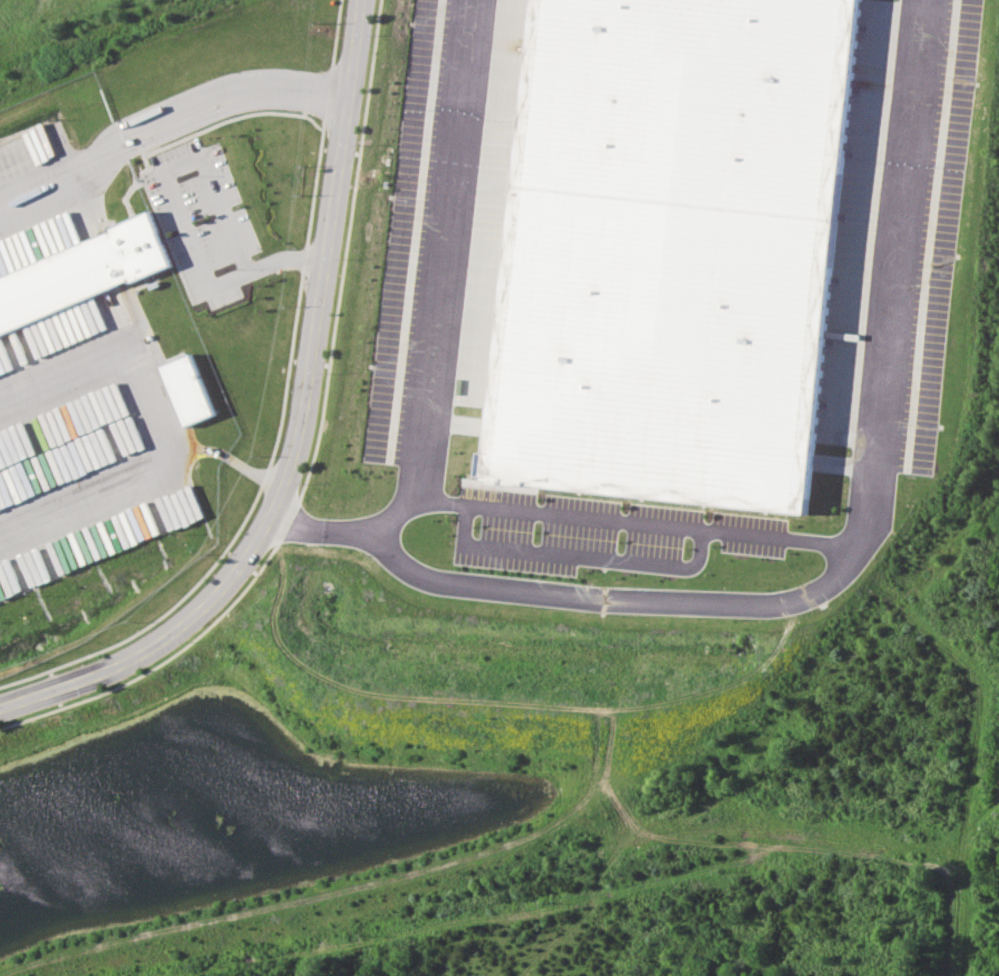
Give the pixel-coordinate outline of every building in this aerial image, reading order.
[(477,474),(522,0),(863,0),(814,466),(809,509),(788,507),(477,474)] [(170,266),(0,338),(0,276),(147,213),(170,266)] [(161,366),(190,354),(217,415),(187,428),(161,366)]
